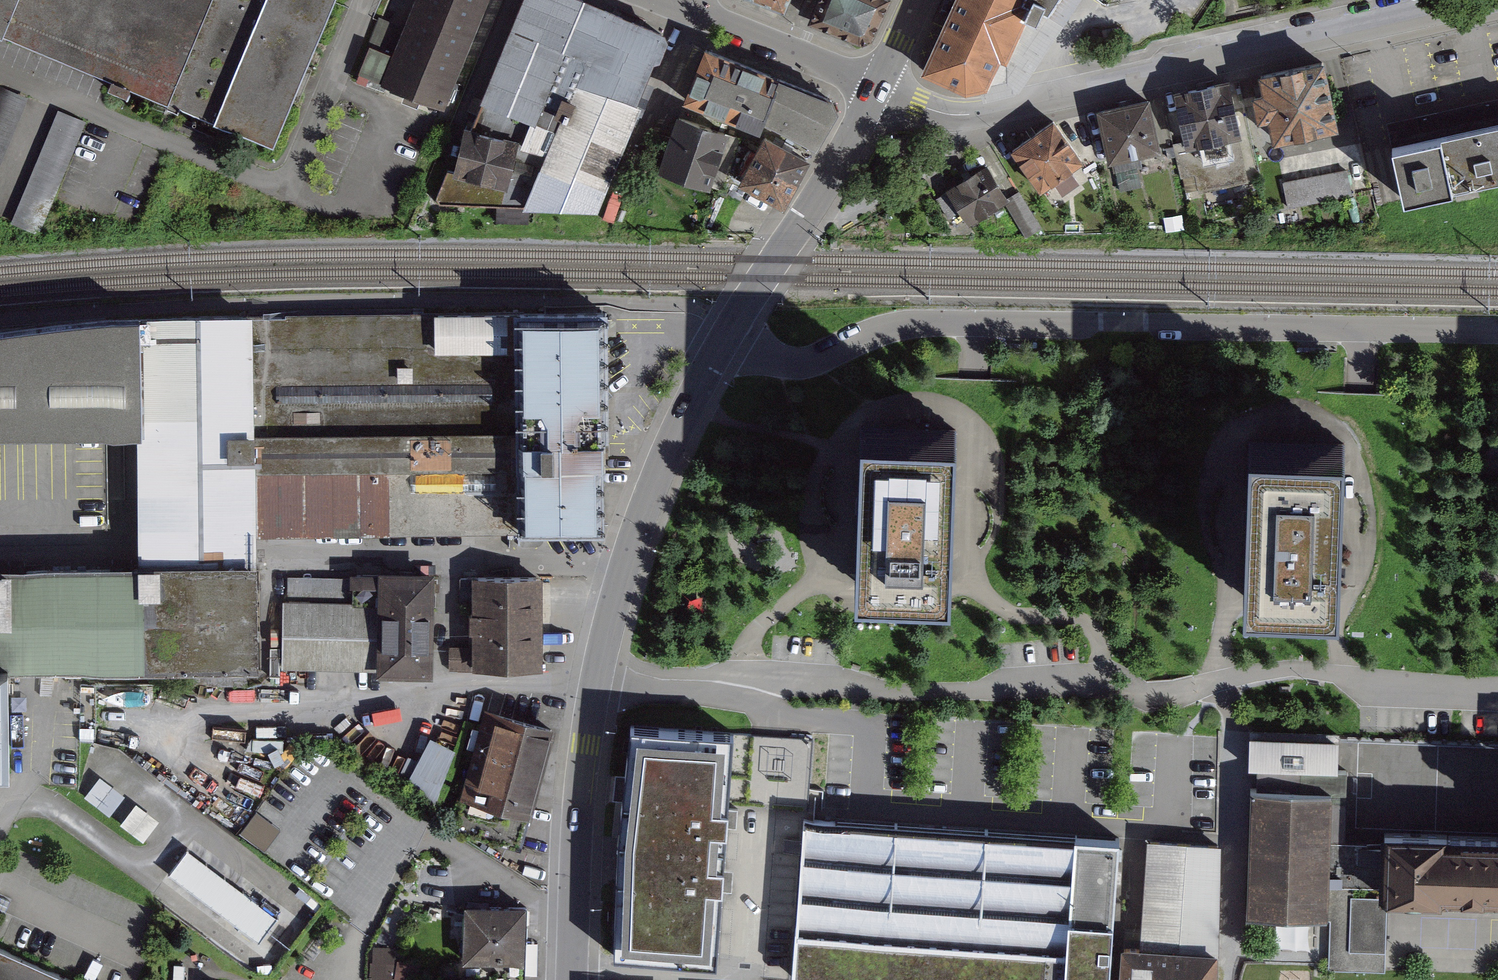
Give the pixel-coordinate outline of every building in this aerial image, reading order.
[(283,153),(348,0),(0,0),(0,34),(283,153)] [(414,27),(382,14),(360,74),(456,111),(499,0),(424,0),(414,27)] [(578,0),(529,0),(482,128),(549,152),(576,81),(602,8),(578,0)] [(785,11),(790,0),(761,0),(785,11)] [(810,23),(864,48),(886,0),(885,0),(820,0),(810,23)] [(923,67),(965,88),(987,83),(1001,54),(1006,56),(1031,1),(1031,0),(954,0),(923,67)] [(1031,1),(1048,10),(1054,0),(1031,0),(1031,1)] [(682,37),(602,8),(576,81),(656,110),(682,37)] [(784,82),(706,50),(682,104),(760,139),(764,128),(784,82)] [(1323,63),(1257,76),(1260,95),(1250,97),(1255,123),(1265,121),(1269,144),(1336,131),(1323,63)] [(615,217),(656,110),(576,81),(549,152),(482,128),(451,205),(615,217)] [(830,101),(784,82),(764,128),(816,150),(836,114),(830,101)] [(1228,84),(1178,96),(1189,142),(1180,144),(1189,185),(1204,181),(1207,196),(1252,185),(1228,84)] [(4,89),(0,98),(0,218),(38,235),(86,122),(43,105),(4,89)] [(1151,102),(1100,114),(1119,191),(1144,185),(1138,162),(1164,155),(1151,102)] [(728,135),(678,120),(661,173),(712,189),(728,135)] [(1086,164),(1058,122),(1014,150),(1041,192),(1086,164)] [(1440,140),(1451,194),(1497,185),(1497,128),(1440,140)] [(806,162),(765,140),(738,186),(779,210),(806,162)] [(1451,194),(1440,140),(1388,150),(1399,205),(1451,194)] [(1017,197),(995,160),(953,185),(959,195),(944,204),(952,218),(966,210),(974,222),(1017,197)] [(1350,172),(1284,184),(1289,211),(1355,199),(1350,172)] [(1031,198),(1017,207),(1034,234),(1048,225),(1031,198)] [(272,526),(520,533),(518,301),(270,321),(272,526)] [(605,345),(606,301),(518,301),(520,533),(602,531),(602,481),(605,345)] [(273,556),(272,526),(270,321),(135,324),(136,432),(138,558),(273,556)] [(135,324),(0,335),(0,435),(136,432),(135,324)] [(860,405),(854,583),(950,586),(957,408),(860,405)] [(1344,436),(1252,433),(1247,601),(1338,604),(1344,436)] [(273,556),(138,558),(140,670),(275,668),(273,556)] [(138,558),(0,561),(0,672),(140,670),(138,558)] [(292,595),(293,667),(431,667),(430,568),(379,568),(378,594),(292,595)] [(559,665),(557,574),(463,577),(464,602),(485,602),(487,647),(456,648),(457,668),(559,665)] [(99,704),(159,705),(159,679),(99,679),(99,704)] [(8,752),(5,685),(0,686),(0,752),(8,752)] [(563,724),(495,703),(466,793),(537,816),(567,725),(563,724)] [(613,956),(718,963),(722,913),(730,783),(734,721),(628,714),(613,956)] [(1350,770),(1351,736),(1253,731),(1252,766),(1350,770)] [(103,773),(88,793),(112,812),(128,793),(103,773)] [(1339,921),(1346,785),(1257,780),(1250,917),(1339,921)] [(527,849),(537,816),(466,793),(456,826),(527,849)] [(139,800),(123,821),(146,838),(162,817),(139,800)] [(244,833),(269,848),(284,825),(259,810),(244,833)] [(1073,831),(802,816),(795,967),(1016,979),(1064,979),(1069,901),(1073,831)] [(1437,831),(1438,823),(1380,821),(1377,893),(1497,898),(1497,833),(1437,831)] [(1069,901),(1113,904),(1119,833),(1073,831),(1069,901)] [(1224,838),(1147,834),(1142,937),(1121,935),(1118,979),(1216,979),(1224,838)] [(189,846),(171,869),(262,938),(280,915),(189,846)] [(522,972),(523,897),(468,897),(467,944),(486,944),(486,972),(522,972)] [(1069,901),(1064,979),(1108,979),(1113,904),(1069,901)] [(0,949),(0,979),(71,979),(0,949)] [(419,951),(374,953),(375,979),(420,979),(419,951)] [(486,972),(486,979),(528,979),(528,972),(522,972),(486,972)]
